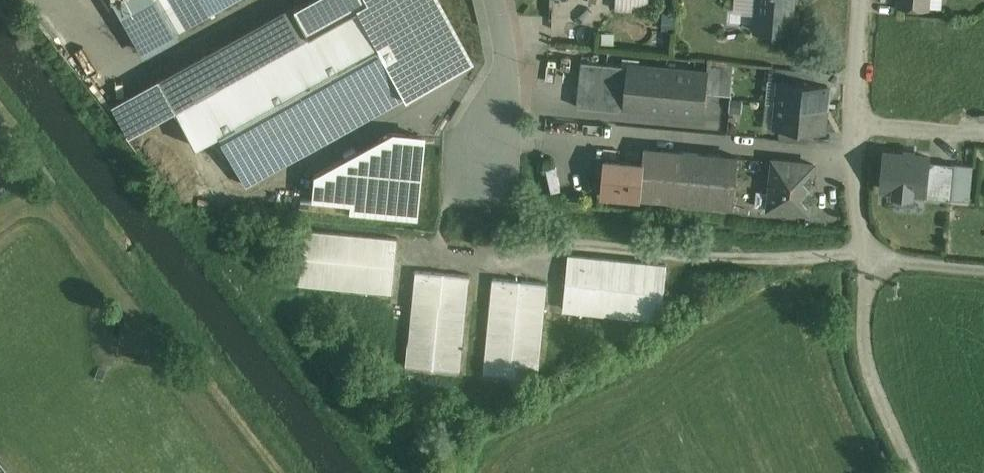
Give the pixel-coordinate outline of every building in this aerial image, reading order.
[(119,13),(142,0),(112,0),(119,13)] [(157,0),(142,0),(119,13),(136,43),(149,47),(175,33),(157,0)] [(175,33),(233,0),(157,0),(175,33)] [(293,9),(307,35),(356,8),(367,1),(366,0),(309,0),(293,9)] [(367,1),(356,8),(405,96),(469,61),(435,0),(366,0),(367,1)] [(757,30),(791,33),(793,0),(759,0),(757,30)] [(307,35),(197,96),(232,159),(246,185),(405,96),(356,8),(307,35)] [(293,9),(158,83),(173,109),(197,96),(307,35),(293,9)] [(628,65),(582,61),(577,106),(618,110),(625,105),(624,105),(628,65)] [(734,63),(709,61),(708,73),(709,73),(707,92),(731,95),(734,63)] [(708,73),(628,65),(624,105),(625,105),(705,112),(707,92),(709,73),(708,73)] [(815,71),(786,68),(785,80),(814,82),(815,71)] [(785,80),(781,79),(776,127),(810,130),(824,131),(829,84),(814,82),(785,80)] [(158,83),(115,107),(129,133),(173,109),(158,83)] [(810,130),(780,127),(779,139),(809,142),(810,130)] [(415,217),(423,137),(391,134),(314,176),(312,199),(352,203),(351,211),(415,217)] [(683,151),(645,148),(644,163),(641,196),(642,196),(679,199),(683,151)] [(739,156),(683,151),(679,199),(735,204),(739,156)] [(930,157),(885,153),(881,188),(896,189),(896,194),(911,195),(912,191),(926,192),(930,161),(930,157)] [(644,163),(606,159),(603,193),(642,196),(641,196),(644,163)] [(805,162),(775,159),(770,207),(810,211),(813,173),(807,173),(804,164),(805,162)] [(955,164),(930,161),(926,192),(925,197),(952,199),(955,164)] [(398,239),(302,230),(297,284),(393,293),(398,239)] [(666,265),(570,255),(565,309),(661,319),(666,265)] [(470,276),(415,270),(406,366),(460,372),(470,276)] [(547,283),(493,278),(484,374),(538,379),(547,283)]
